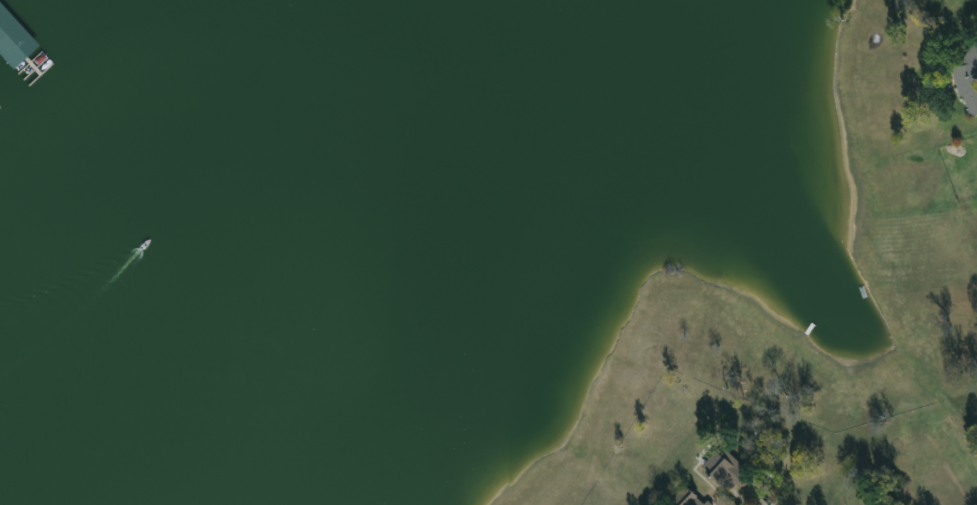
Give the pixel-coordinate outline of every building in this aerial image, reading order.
[(962,48),(976,44),(976,114),(965,117),(954,68),(967,65),(962,48)] [(742,489),(713,476),(722,456),(751,468),(742,489)] [(686,486),(706,504),(675,504),(671,501),(686,486)] [(724,494),(734,504),(715,504),(714,504),(724,494)]
